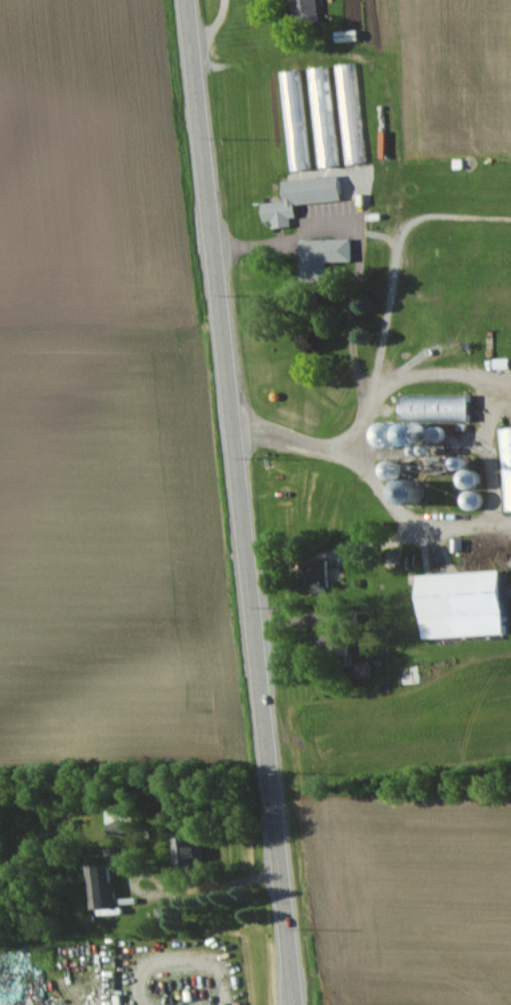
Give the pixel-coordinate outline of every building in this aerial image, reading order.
[(298,23),(323,21),(321,0),(296,0),(298,23)] [(337,65),(339,113),(355,113),(355,109),(359,108),(357,64),(337,65)] [(308,69),(319,168),(340,166),(329,66),(308,69)] [(301,70),(279,72),(290,171),(311,169),(301,70)] [(346,201),(344,176),(287,180),(288,201),(265,203),(266,221),(275,221),(275,228),(299,226),(298,204),(346,201)] [(302,239),(303,282),(329,281),(329,262),(355,261),(355,239),(302,239)] [(403,395),(403,419),(474,419),(474,395),(403,395)] [(504,511),(510,511),(510,428),(498,429),(504,511)] [(329,562),(306,562),(306,594),(329,594),(329,562)] [(510,636),(508,572),(424,574),(425,638),(510,636)] [(180,838),(181,868),(200,868),(199,838),(180,838)] [(96,911),(120,908),(114,864),(90,868),(96,911)]
